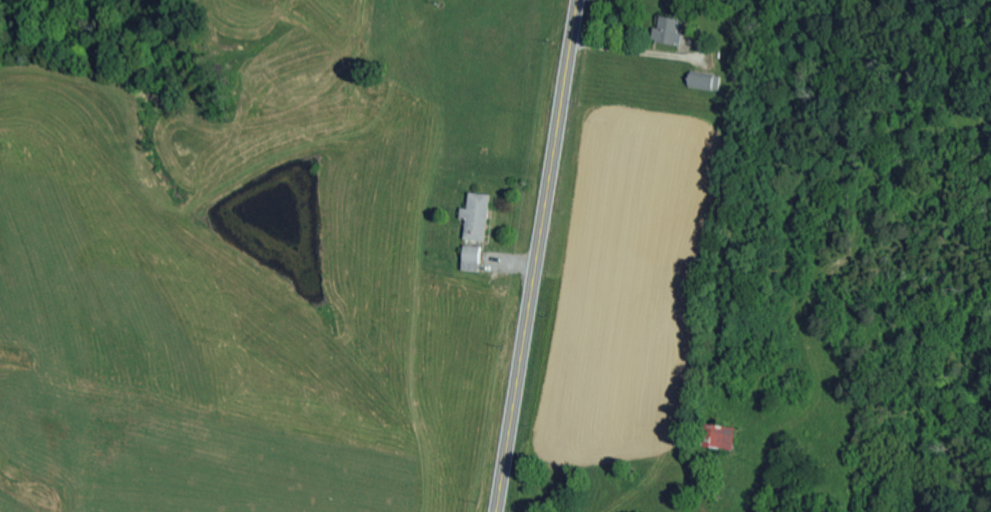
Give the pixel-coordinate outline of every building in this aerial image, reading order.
[(680,45),(681,33),(677,32),(679,18),(659,16),(657,28),(653,27),(651,40),(680,45)] [(711,90),(713,74),(689,71),(687,87),(711,90)] [(488,195),(468,192),(466,209),(459,208),(458,218),(465,219),(463,239),(483,242),(488,195)] [(460,270),(476,272),(479,247),(463,245),(460,270)] [(732,451),(737,429),(708,423),(703,446),(732,451)]
